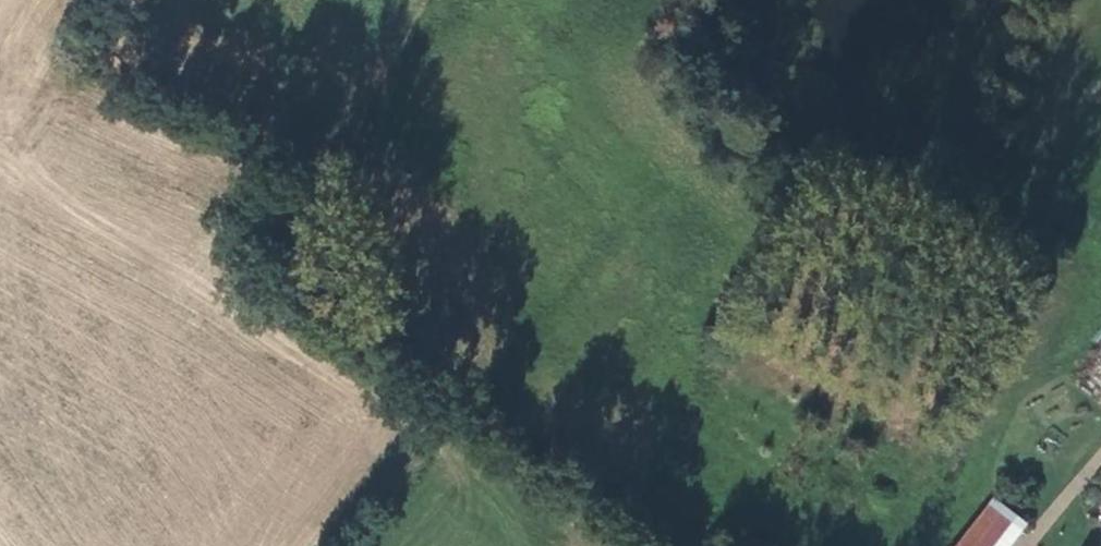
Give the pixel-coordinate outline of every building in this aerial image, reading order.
[(1087,486),(1100,495),(1100,467),(1087,486)] [(1025,489),(1013,478),(1007,488),(1018,498),(1025,489)] [(995,500),(960,545),(997,545),(1017,519),(995,500)]
